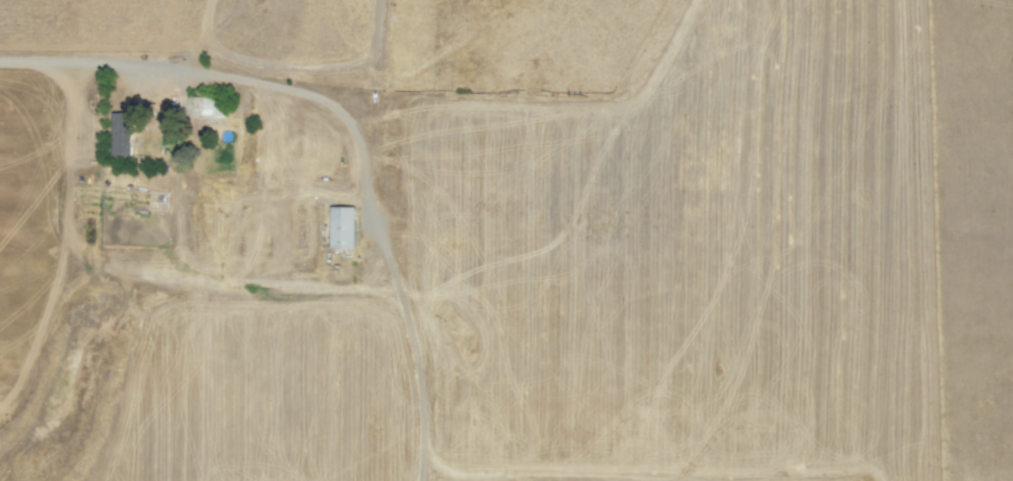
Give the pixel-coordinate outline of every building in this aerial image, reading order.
[(192,114),(222,115),(222,99),(192,98),(192,114)] [(130,113),(112,113),(112,155),(130,155),(130,113)] [(355,207),(330,206),(329,249),(355,249),(355,207)]
